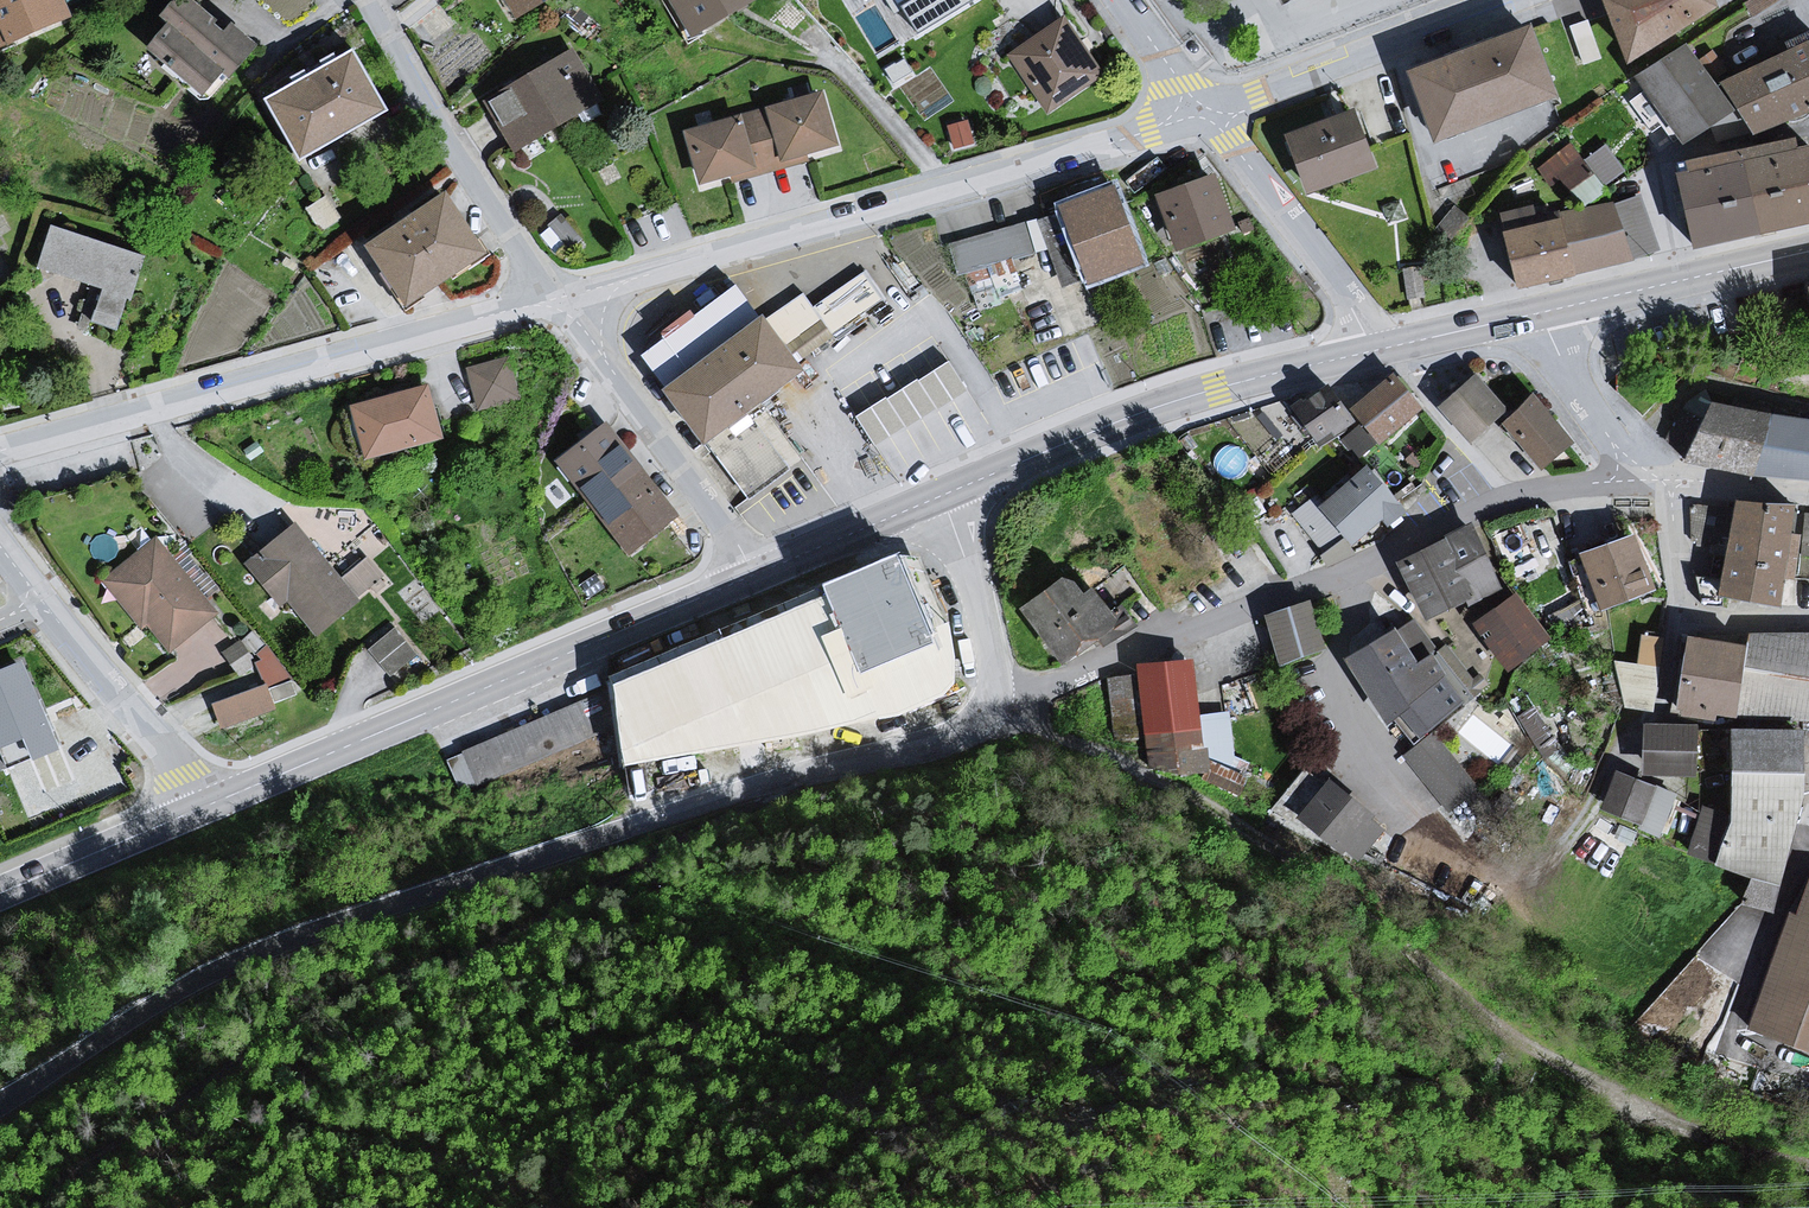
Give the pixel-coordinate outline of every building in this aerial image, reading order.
[(6,44),(7,47),(72,18),(64,0),(0,0),(0,32),(6,44)] [(150,48),(202,94),(220,74),(228,81),(258,46),(229,21),(223,29),(190,0),(170,0),(158,13),(171,24),(150,48)] [(512,15),(540,0),(504,0),(512,15)] [(691,32),(747,0),(673,0),(691,32)] [(928,25),(970,0),(910,0),(928,25)] [(1626,61),(1716,5),(1714,0),(1604,0),(1626,61)] [(1754,9),(1772,0),(1749,0),(1754,9)] [(1065,17),(1008,56),(1047,112),(1104,73),(1065,17)] [(1528,24),(1410,68),(1436,138),(1554,94),(1528,24)] [(1686,40),(1634,74),(1684,143),(1734,109),(1686,40)] [(1723,82),(1753,131),(1808,108),(1808,41),(1723,82)] [(352,48),(264,99),(298,158),(387,107),(352,48)] [(570,51),(489,99),(514,141),(595,93),(570,51)] [(825,91),(683,132),(698,184),(840,143),(825,91)] [(1356,110),(1285,137),(1306,192),(1377,165),(1370,149),(1356,110)] [(1687,159),(1689,167),(1678,170),(1694,243),(1808,218),(1808,148),(1808,144),(1794,147),(1792,138),(1687,159)] [(1589,152),(1605,181),(1626,168),(1610,140),(1589,152)] [(1591,173),(1570,145),(1539,168),(1552,185),(1560,179),(1568,190),(1591,173)] [(1105,170),(1037,196),(1044,214),(1062,208),(1113,188),(1105,170)] [(1213,171),(1153,192),(1174,251),(1234,230),(1213,171)] [(1113,188),(1062,208),(1089,279),(1139,260),(1113,188)] [(446,189),(364,245),(406,307),(488,251),(446,189)] [(1615,204),(1554,216),(1572,272),(1634,259),(1660,249),(1641,194),(1615,204)] [(1552,210),(1502,219),(1517,286),(1572,272),(1554,216),(1552,210)] [(1034,251),(1025,223),(948,245),(956,274),(1034,251)] [(144,256),(53,225),(37,270),(99,291),(88,321),(118,332),(144,256)] [(805,287),(771,310),(802,354),(889,293),(868,264),(815,300),(805,287)] [(762,314),(664,387),(703,440),(802,367),(762,314)] [(511,358),(468,368),(478,409),(521,399),(511,358)] [(885,395),(854,415),(874,447),(904,428),(905,429),(936,409),(938,411),(968,391),(948,360),(917,380),(916,378),(886,397),(885,395)] [(1476,374),(1438,407),(1471,443),(1508,410),(1476,374)] [(1394,375),(1353,408),(1379,440),(1420,407),(1394,375)] [(426,385),(351,407),(366,460),(442,438),(426,385)] [(1302,398),(1291,406),(1318,444),(1352,419),(1328,387),(1307,403),(1302,398)] [(1533,397),(1505,420),(1542,464),(1570,441),(1533,397)] [(1714,401),(1682,459),(1751,471),(1808,474),(1808,417),(1714,401)] [(606,424),(557,461),(628,554),(677,517),(606,424)] [(1402,508),(1366,466),(1320,506),(1350,541),(1381,515),(1386,522),(1402,508)] [(1791,507),(1738,503),(1722,590),(1777,602),(1783,574),(1794,575),(1799,534),(1788,533),(1791,507)] [(295,524),(248,562),(279,599),(286,593),(316,630),(367,589),(374,599),(392,584),(367,553),(338,577),(295,524)] [(1472,524),(1400,559),(1428,616),(1500,582),(1472,524)] [(1632,536),(1584,555),(1602,602),(1651,583),(1632,536)] [(155,538),(99,584),(138,630),(142,626),(166,654),(216,612),(155,538)] [(827,594),(613,685),(619,727),(624,762),(807,730),(879,712),(879,717),(907,710),(941,694),(953,680),(954,657),(947,621),(928,629),(897,557),(824,586),(827,594)] [(1069,582),(1022,613),(1064,668),(1117,642),(1120,621),(1069,582)] [(1516,595),(1476,625),(1507,666),(1547,637),(1516,595)] [(1309,599),(1262,615),(1278,664),(1325,648),(1309,599)] [(395,628),(369,649),(390,675),(416,655),(395,628)] [(1393,629),(1347,660),(1387,717),(1403,706),(1420,730),(1461,702),(1429,655),(1417,664),(1393,629)] [(1748,646),(1743,681),(1738,713),(1808,714),(1808,632),(1750,632),(1748,646)] [(1651,707),(1662,637),(1642,634),(1638,664),(1616,661),(1625,703),(1651,707)] [(1743,681),(1748,646),(1688,637),(1676,708),(1738,713),(1743,681)] [(1196,666),(1137,668),(1142,769),(1173,781),(1229,769),(1229,736),(1200,722),(1196,666)] [(0,679),(0,758),(27,747),(36,768),(63,757),(25,668),(0,679)] [(619,727),(613,685),(447,760),(460,794),(619,727)] [(265,691),(209,711),(217,736),(267,719),(274,711),(265,691)] [(1643,722),(1641,772),(1695,774),(1696,723),(1643,722)] [(1477,789),(1429,728),(1399,752),(1447,813),(1477,789)] [(1800,731),(1734,731),(1733,769),(1731,815),(1716,862),(1752,874),(1743,901),(1771,910),(1801,794),(1802,771),(1800,731)] [(1674,793),(1616,772),(1602,812),(1660,833),(1674,793)] [(1335,781),(1294,820),(1353,863),(1384,830),(1346,794),(1351,790),(1335,781)] [(1798,918),(1790,915),(1750,1025),(1808,1048),(1808,888),(1798,918)]
